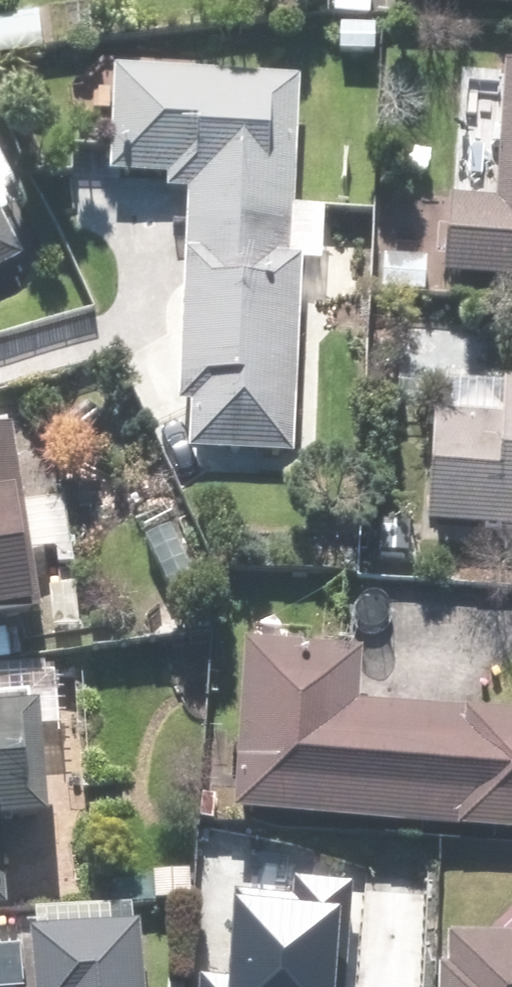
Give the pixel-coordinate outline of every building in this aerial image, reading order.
[(352,20),(425,24),(426,7),(511,12),(511,0),(353,0),(352,20)] [(511,69),(505,167),(455,164),(448,282),(511,286),(511,69)] [(304,83),(123,73),(119,175),(175,177),(175,192),(194,193),(188,401),(200,401),(198,456),(305,459),(312,213),(300,213),(304,83)] [(26,259),(0,210),(0,273),(26,259)] [(439,424),(434,532),(511,536),(511,385),(441,382),(439,424)] [(27,505),(18,434),(0,436),(0,621),(42,615),(34,552),(74,547),(67,500),(27,505)] [(427,520),(380,518),(378,558),(425,560),(427,520)] [(173,526),(142,542),(167,589),(198,573),(173,526)] [(248,644),(238,816),(511,832),(511,716),(361,707),(364,651),(248,644)] [(10,909),(8,834),(64,832),(59,704),(0,706),(0,909),(10,909)] [(353,876),(294,874),(293,890),(236,887),(232,969),(199,968),(199,986),(348,986),(353,876)] [(40,930),(41,986),(149,986),(148,928),(40,930)] [(448,935),(446,986),(511,986),(511,938),(448,935)] [(27,956),(0,957),(0,986),(28,986),(27,956)]
